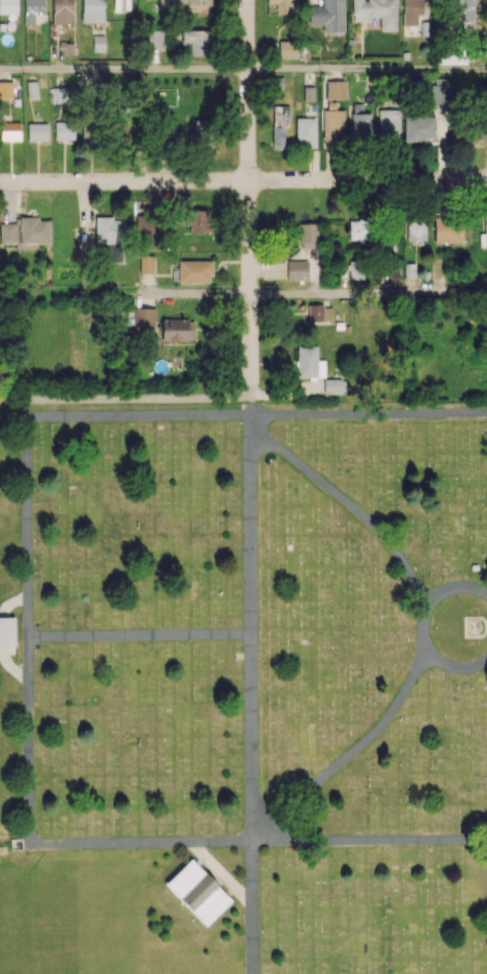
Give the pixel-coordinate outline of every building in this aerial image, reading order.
[(17,13),(17,0),(0,0),(0,14),(17,13)] [(43,0),(24,0),(24,25),(34,25),(34,14),(43,15),(43,0)] [(72,0),(52,0),(52,24),(72,24),(72,0)] [(103,0),(82,0),(81,22),(102,23),(103,0)] [(290,14),(290,0),(266,0),(266,3),(275,3),(276,14),(290,14)] [(343,0),(322,0),(322,6),(308,6),(308,25),(322,25),(322,32),(343,32),(343,0)] [(352,21),(369,22),(369,17),(379,18),(379,31),(396,31),(396,0),(352,0),(352,21)] [(417,26),(417,15),(425,15),(426,0),(402,0),(402,25),(417,26)] [(474,18),(474,0),(457,0),(457,18),(474,18)] [(182,55),(210,55),(210,30),(182,30),(182,55)] [(144,51),(163,51),(163,31),(144,31),(144,51)] [(92,51),(104,51),(104,36),(92,36),(92,51)] [(278,58),(296,58),(296,41),(278,41),(278,58)] [(73,54),(73,43),(63,43),(63,54),(73,54)] [(430,79),(431,105),(451,104),(450,78),(430,79)] [(326,99),(346,99),(346,80),(326,81),(326,99)] [(12,98),(12,82),(0,82),(0,98),(12,98)] [(67,87),(51,87),(50,103),(66,104),(67,87)] [(351,140),(371,139),(370,113),(363,113),(362,104),(350,104),(351,140)] [(323,147),(344,146),(343,110),(322,110),(323,147)] [(400,144),(400,110),(378,110),(378,144),(400,144)] [(404,141),(435,140),(434,115),(404,115),(404,141)] [(271,149),(282,149),(283,118),(272,117),(271,149)] [(316,118),(295,118),(295,147),(316,148),(316,118)] [(210,119),(194,120),(194,133),(187,134),(188,149),(211,149),(210,119)] [(463,119),(463,141),(486,141),(486,120),(463,119)] [(54,141),(74,141),(74,121),(54,121),(54,141)] [(0,122),(0,135),(0,140),(20,139),(19,122),(0,122)] [(46,123),(26,123),(27,140),(47,140),(46,123)] [(81,124),(81,141),(96,141),(96,123),(81,124)] [(184,225),(188,225),(188,234),(206,234),(206,210),(183,210),(184,225)] [(15,243),(15,249),(36,248),(35,244),(49,244),(49,220),(39,220),(39,216),(18,217),(18,223),(0,224),(0,244),(15,243)] [(123,220),(112,220),(112,217),(95,216),(94,244),(105,244),(105,262),(122,263),(123,220)] [(406,217),(406,241),(425,240),(424,216),(406,217)] [(433,242),(462,243),(463,219),(434,218),(433,242)] [(136,243),(157,244),(158,220),(137,219),(136,243)] [(348,239),(365,240),(366,221),(349,220),(348,239)] [(318,224),(300,223),(299,248),(317,248),(318,224)] [(139,274),(153,274),(153,255),(139,255),(139,274)] [(210,260),(177,261),(177,284),(211,283),(210,260)] [(307,260),(286,260),(286,280),(307,280),(307,260)] [(364,279),(364,261),(348,261),(347,279),(364,279)] [(430,264),(431,280),(441,280),(441,264),(430,264)] [(331,321),(332,305),(308,305),(307,321),(331,321)] [(155,308),(132,308),(132,329),(154,329),(155,308)] [(160,319),(161,340),(194,340),(193,319),(160,319)] [(317,346),(297,346),(296,377),(324,377),(324,361),(317,361),(317,346)] [(323,393),(343,394),(344,379),(323,379),(323,393)] [(470,564),(470,572),(478,572),(478,564),(470,564)] [(14,646),(14,617),(0,617),(0,646),(14,646)] [(469,620),(469,635),(479,635),(479,620),(469,620)] [(191,858),(164,885),(206,929),(234,902),(191,858)]
